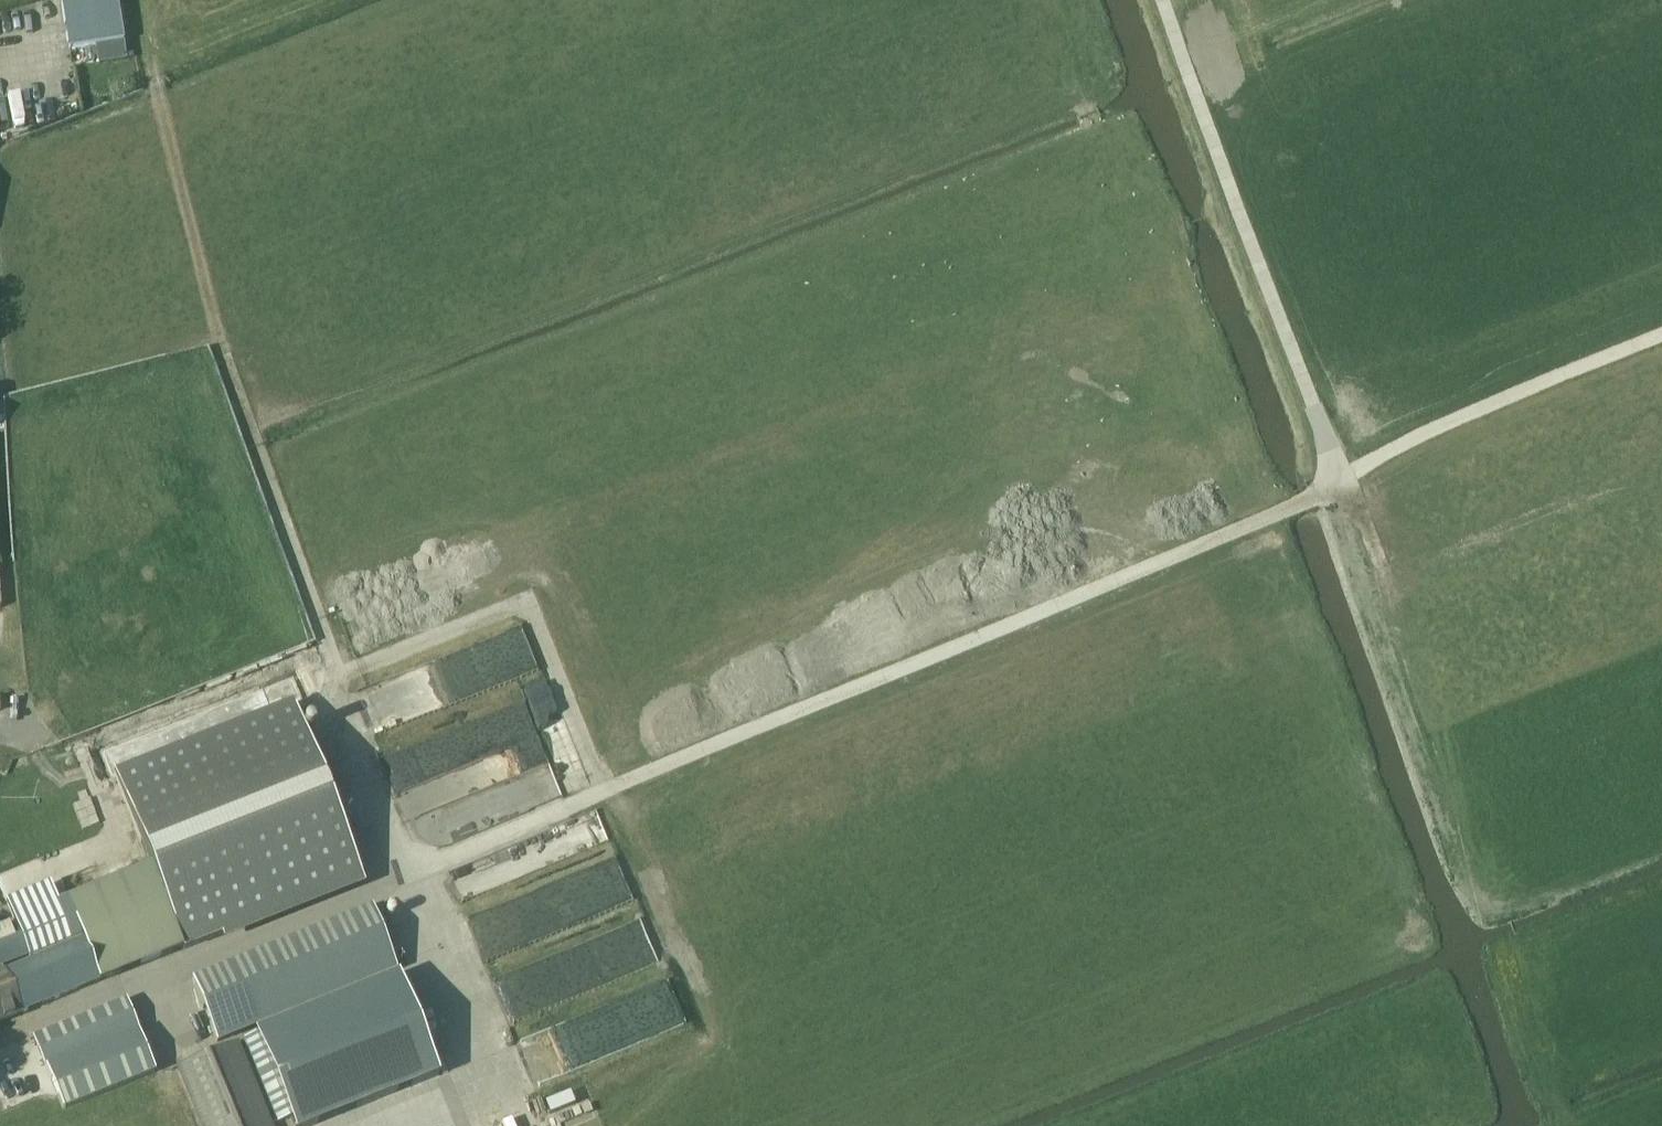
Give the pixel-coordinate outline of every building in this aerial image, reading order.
[(69,50),(124,42),(118,0),(62,0),(69,50)] [(546,732),(565,724),(546,678),(527,685),(546,732)] [(149,867),(59,902),(50,883),(4,899),(17,931),(0,937),(0,967),(27,958),(29,963),(0,975),(0,1021),(97,982),(183,950),(362,878),(329,796),(290,696),(112,766),(149,867)] [(221,1042),(343,992),(395,971),(370,908),(195,979),(221,1042)] [(482,912),(472,916),(489,954),(499,949),(482,912)] [(610,954),(617,974),(659,959),(644,917),(618,927),(626,948),(610,954)] [(245,1039),(278,1122),(290,1118),(294,1125),(310,1125),(440,1074),(400,976),(245,1039)] [(63,1109),(154,1072),(139,1035),(136,1028),(124,1000),(34,1036),(45,1064),(63,1109)] [(239,1041),(176,1067),(200,1125),(273,1125),(239,1041)]
